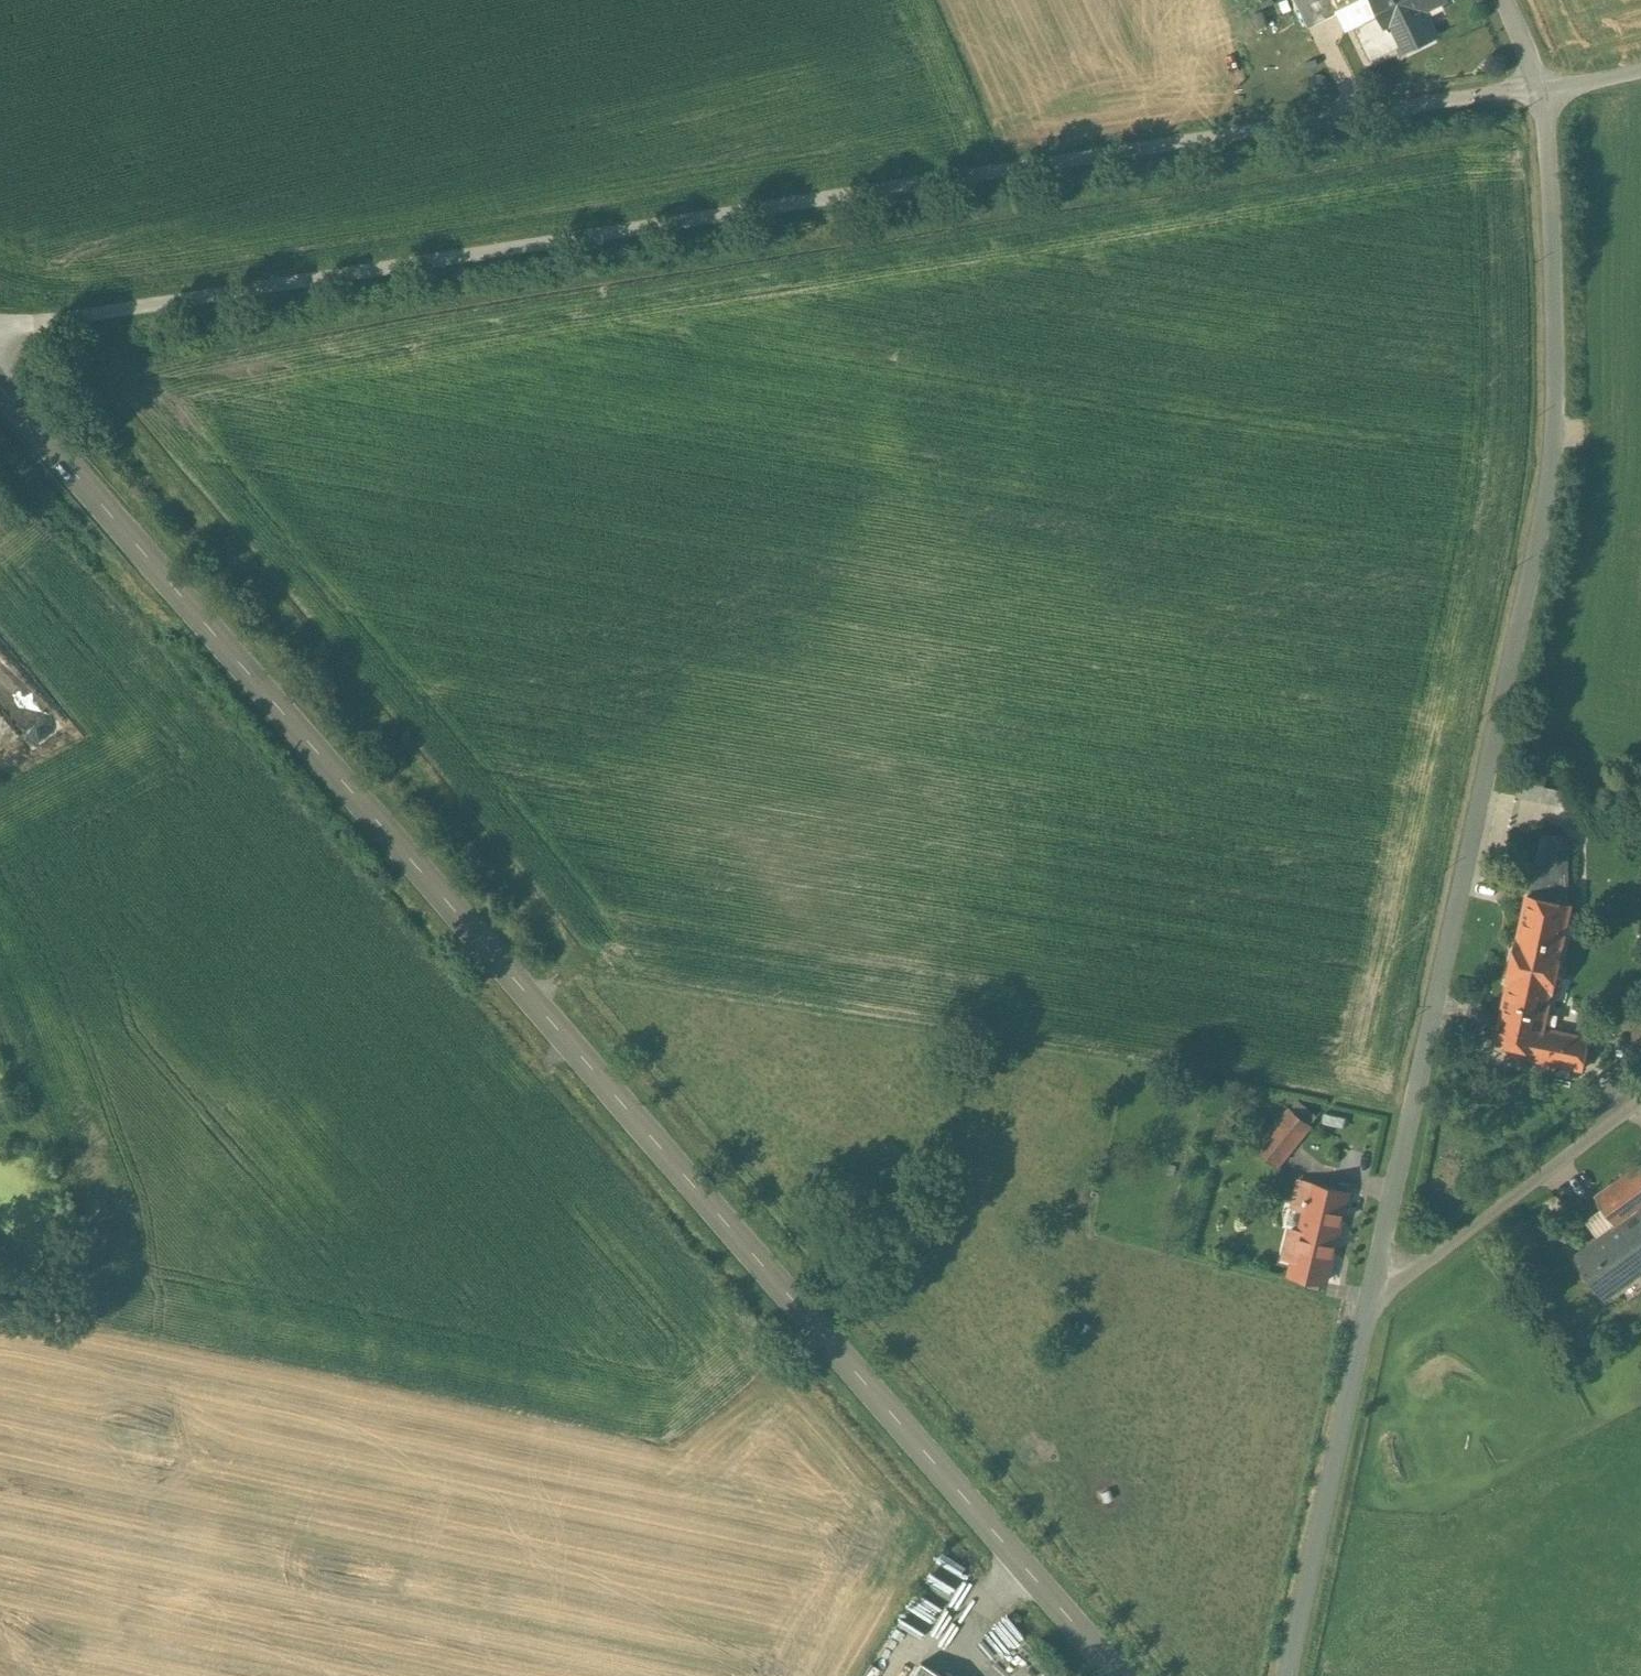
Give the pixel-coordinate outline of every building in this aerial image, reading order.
[(1452,0),(1299,0),(1311,26),(1368,0),(1397,64),(1444,43),(1430,12),(1452,2),(1452,0)] [(1548,829),(1541,870),(1571,875),(1578,835),(1548,829)] [(1572,898),(1522,889),(1495,1044),(1569,1057),(1575,1021),(1551,1017),(1572,898)] [(1313,1122),(1286,1100),(1250,1144),(1277,1166),(1313,1122)] [(1640,1273),(1640,1272),(1640,1165),(1596,1197),(1616,1225),(1609,1230),(1640,1273)] [(1327,1283),(1351,1181),(1295,1168),(1288,1197),(1300,1200),(1296,1218),(1286,1216),(1277,1252),(1286,1254),(1282,1272),(1327,1283)] [(1605,1298),(1640,1273),(1609,1230),(1574,1256),(1605,1298)] [(921,1662),(912,1675),(943,1675),(921,1662)]
